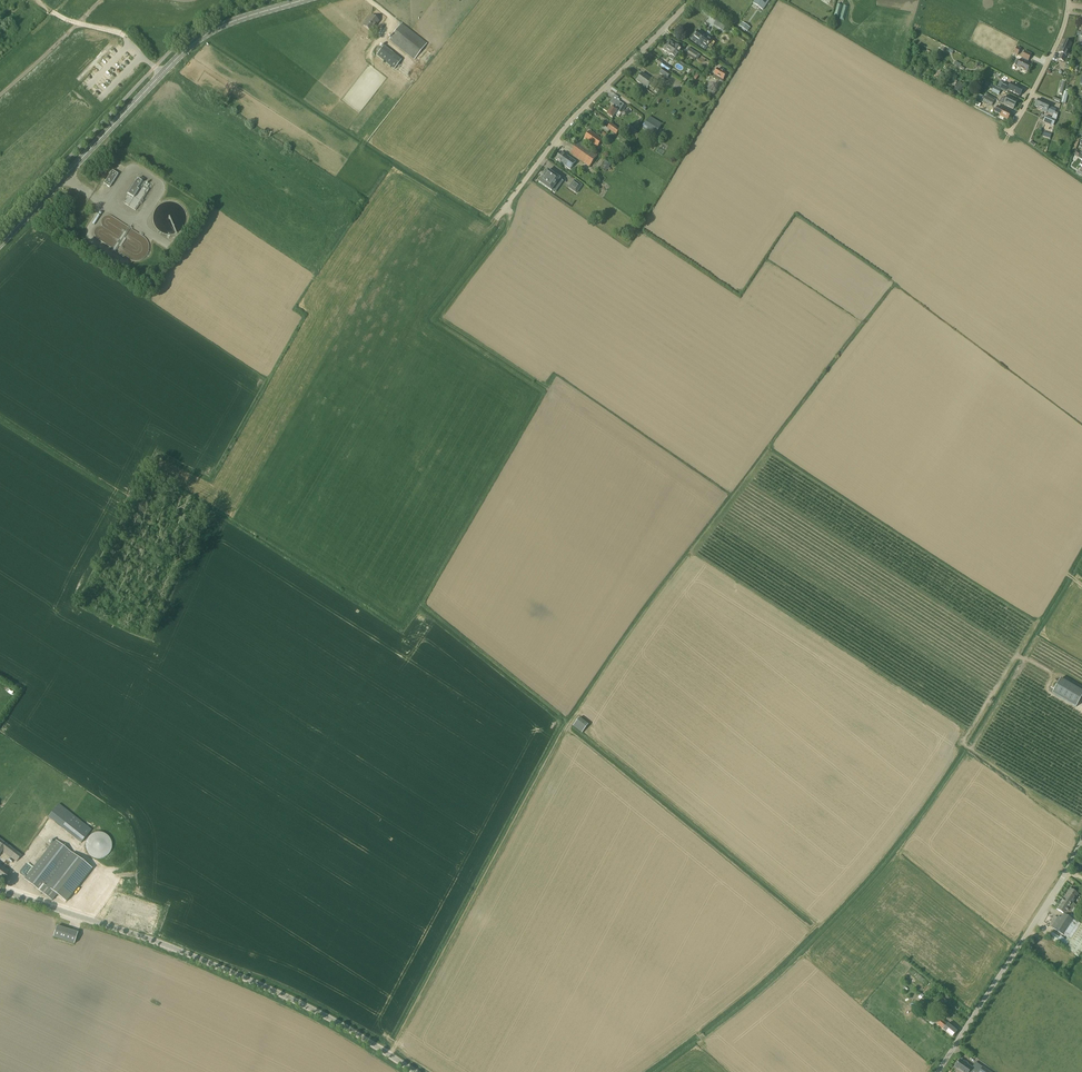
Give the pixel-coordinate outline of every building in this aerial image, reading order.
[(763,10),(769,0),(756,0),(753,3),(763,10)] [(371,15),(363,26),(371,32),(379,21),(371,15)] [(727,25),(718,19),(714,25),(723,31),(727,25)] [(402,23),(389,40),(414,60),(427,43),(402,23)] [(750,28),(742,23),(740,26),(748,31),(750,28)] [(712,41),(707,37),(698,31),(691,40),(705,50),(712,41)] [(669,40),(666,44),(679,53),(682,49),(669,40)] [(1061,54),(1058,59),(1064,62),(1066,56),(1072,44),(1064,40),(1059,53),(1061,54)] [(679,53),(666,44),(662,49),(671,55),(669,57),(670,58),(673,60),(674,60),(675,58),(676,58),(679,53)] [(384,46),(376,55),(394,69),(401,61),(384,46)] [(689,48),(686,52),(698,59),(701,55),(689,48)] [(1017,61),(1015,65),(1016,66),(1017,67),(1027,72),(1031,65),(1027,63),(1032,54),(1025,51),(1022,57),(1022,58),(1020,61),(1019,60),(1017,61)] [(659,59),(656,63),(669,71),(671,68),(659,59)] [(956,62),(954,65),(964,70),(965,69),(961,66),(962,64),(956,62)] [(663,68),(659,73),(667,79),(671,74),(663,68)] [(714,76),(713,77),(722,82),(722,81),(727,74),(718,69),(714,76)] [(643,73),(642,73),(637,81),(647,89),(649,86),(654,89),(659,81),(657,79),(655,82),(653,80),(643,73)] [(959,82),(955,90),(960,93),(964,85),(959,82)] [(1004,82),(1000,88),(1008,92),(1008,90),(1020,96),(1024,89),(1011,83),(1010,85),(1004,82)] [(993,89),(991,92),(999,95),(1002,89),(995,86),(989,83),(988,86),(993,89)] [(619,112),(624,105),(617,100),(619,97),(615,95),(610,103),(614,105),(612,107),(613,107),(608,114),(613,118),(618,111),(619,112)] [(984,96),(981,102),(985,104),(986,103),(992,106),(994,102),(984,96)] [(1000,102),(1003,104),(1014,109),(1018,101),(1008,96),(1006,99),(1002,97),(1000,102)] [(1047,113),(1047,112),(1054,115),(1056,109),(1050,106),(1051,104),(1038,99),(1035,107),(1043,110),(1042,111),(1047,113)] [(995,112),(994,114),(999,117),(1000,116),(1008,120),(1011,114),(1007,112),(1008,111),(1003,109),(1000,107),(999,109),(997,108),(995,112)] [(1046,116),(1043,122),(1052,127),(1055,120),(1046,116)] [(650,117),(643,129),(655,136),(662,124),(650,117)] [(611,124),(608,128),(617,134),(620,130),(611,124)] [(638,132),(631,127),(628,132),(634,136),(633,138),(637,140),(640,136),(637,133),(638,132)] [(593,132),(592,132),(590,131),(584,139),(597,148),(603,140),(594,134),(595,133),(593,132)] [(581,142),(580,143),(579,142),(570,153),(590,167),(598,155),(584,145),(584,144),(581,142)] [(576,162),(561,152),(556,159),(570,169),(576,162)] [(605,160),(600,168),(606,172),(611,164),(605,160)] [(539,182),(552,191),(561,179),(548,170),(539,182)] [(110,188),(118,175),(112,171),(104,184),(110,188)] [(135,211),(150,188),(136,178),(126,194),(129,196),(124,204),(135,211)] [(574,180),(569,188),(577,194),(582,186),(574,180)] [(1052,693),(1076,707),(1077,706),(1081,698),(1081,697),(1081,691),(1061,678),(1057,684),(1053,692),(1052,693)] [(581,717),(574,726),(583,733),(590,724),(581,717)] [(92,830),(73,815),(69,821),(63,816),(57,824),(81,843),(92,830)] [(112,846),(111,843),(111,841),(109,838),(108,836),(105,834),(103,833),(101,832),(98,832),(96,832),(94,833),(91,834),(88,836),(87,838),(85,840),(84,843),(84,846),(84,848),(85,851),(87,853),(88,855),(91,857),(93,858),(95,859),(97,859),(99,859),(101,859),(103,858),(105,857),(107,855),(109,853),(110,851),(111,848),(112,846)] [(3,851),(17,862),(22,855),(0,839),(0,855),(3,851)] [(66,902),(92,869),(73,854),(55,840),(25,879),(52,901),(57,894),(66,902)] [(2,881),(9,871),(0,864),(0,880),(2,881)] [(1057,909),(1065,914),(1069,917),(1076,905),(1073,903),(1079,894),(1070,889),(1057,909)] [(1058,917),(1052,927),(1068,938),(1078,923),(1069,917),(1065,914),(1063,919),(1059,916),(1058,917)] [(1049,937),(1066,948),(1079,957),(1081,953),(1081,923),(1081,925),(1078,923),(1068,938),(1066,941),(1052,932),(1049,937)] [(57,926),(53,937),(74,944),(78,933),(57,926)] [(943,998),(935,1008),(939,1012),(948,1001),(943,998)] [(933,1018),(930,1022),(934,1026),(936,1023),(944,1029),(943,1030),(953,1037),(958,1030),(949,1023),(948,1024),(940,1018),(937,1021),(933,1018)] [(972,1068),(960,1059),(955,1067),(962,1071),(969,1071),(972,1068)]
